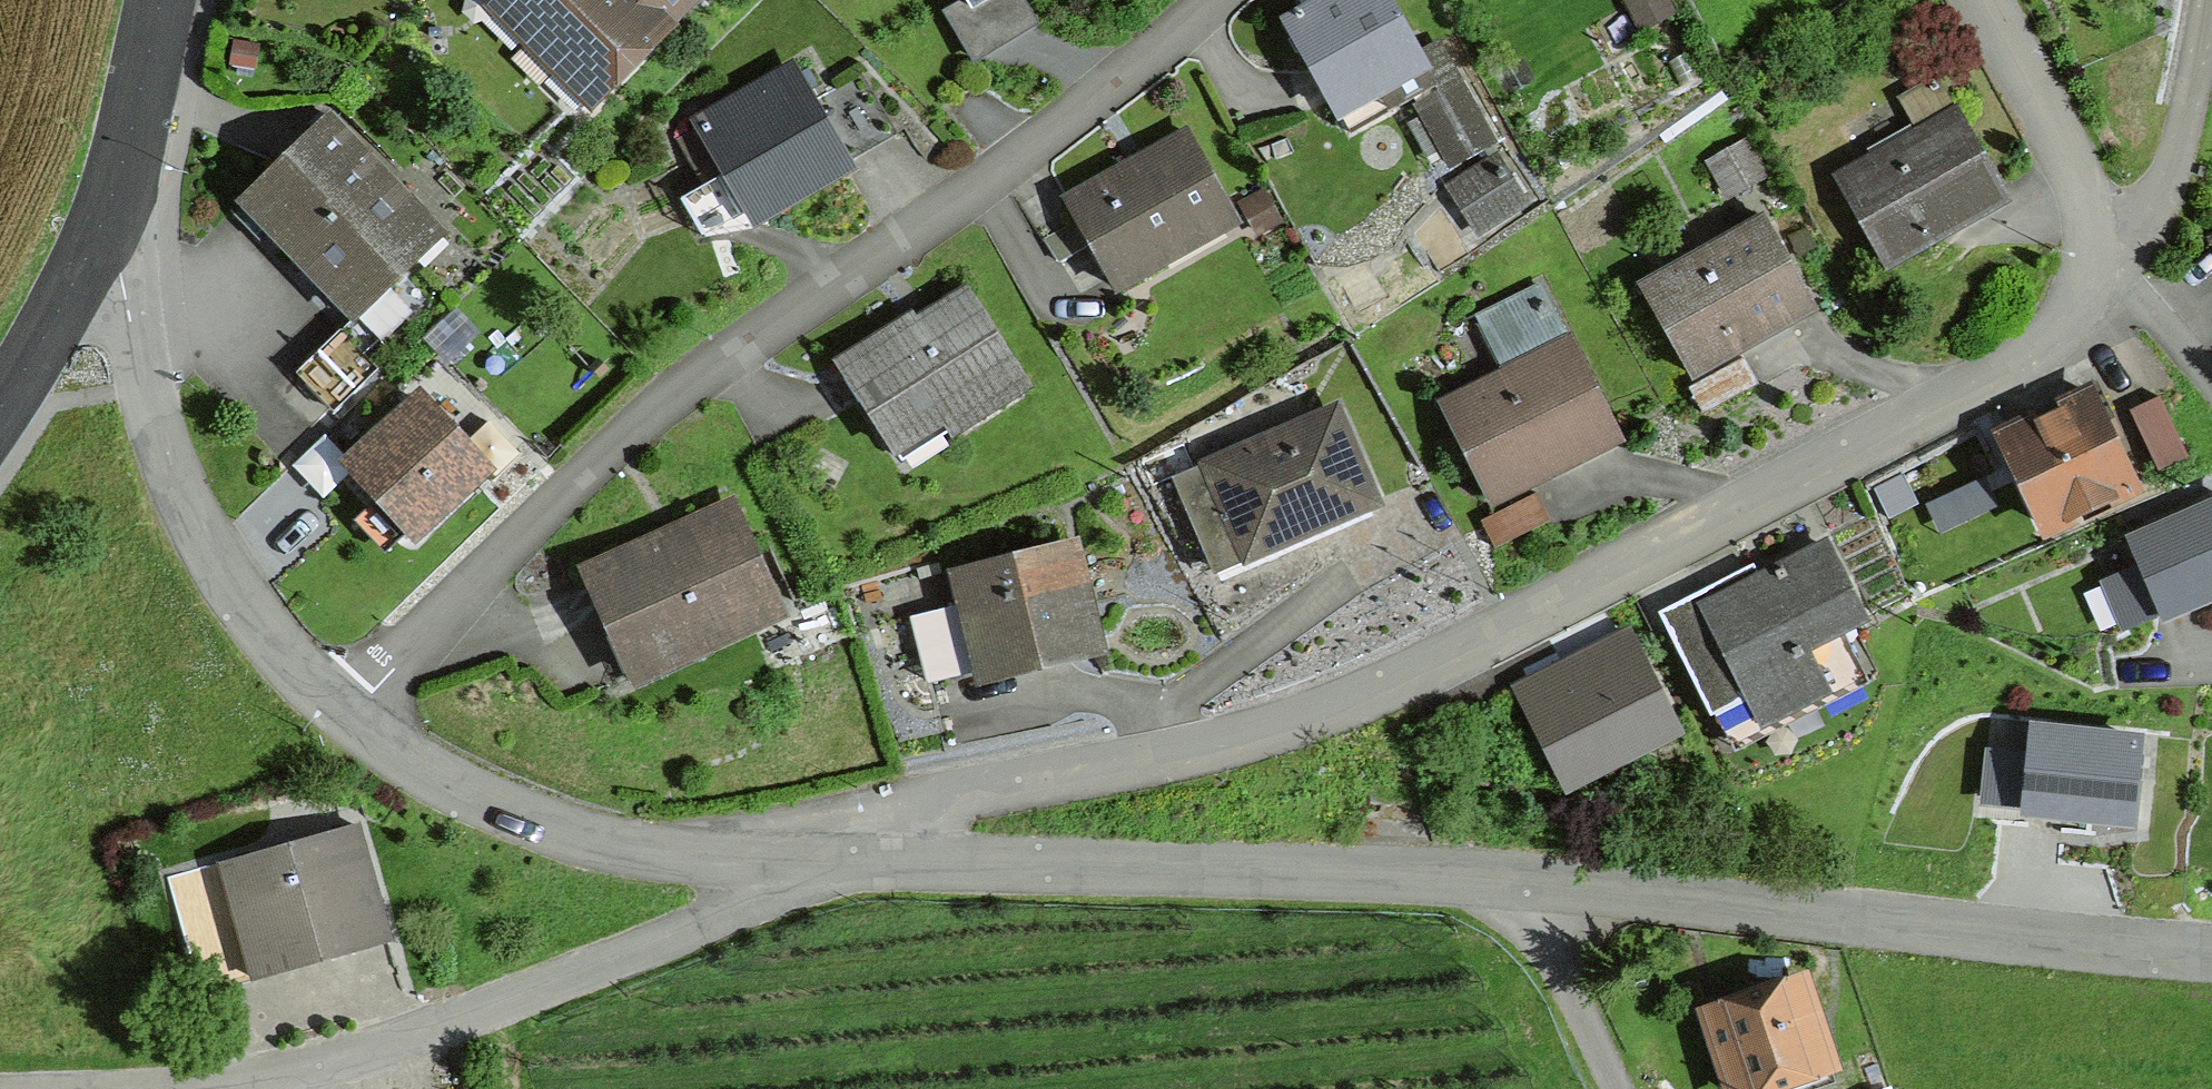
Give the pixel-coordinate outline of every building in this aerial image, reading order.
[(489,7),(584,101),(684,0),(496,0),(489,7)] [(966,10),(982,0),(960,0),(966,10)] [(1330,113),(1331,116),(1333,115),(1344,134),(1407,99),(1444,166),(1485,143),(1451,83),(1432,94),(1379,0),(1328,0),(1326,1),(1326,0),(1293,0),(1301,15),(1281,26),(1306,70),(1330,113)] [(1637,29),(1666,14),(1659,0),(1621,0),(1637,29)] [(697,177),(714,168),(743,217),(888,134),(854,76),(806,104),(788,72),(690,128),(693,131),(676,141),(697,177)] [(1912,136),(1833,180),(1879,264),(1925,239),(1918,227),(1990,186),(1931,80),(1893,101),(1912,136)] [(323,117),(237,201),(349,317),(333,332),(356,356),(405,309),(382,285),(433,236),(343,143),(345,140),(323,117)] [(1136,158),(1138,161),(1062,204),(1071,220),(1037,239),(1052,264),(1085,245),(1110,289),(1157,262),(1150,251),(1222,210),(1180,133),(1136,158)] [(1705,164),(1722,193),(1755,174),(1739,145),(1705,164)] [(1489,162),(1442,192),(1467,230),(1514,199),(1489,162)] [(1257,191),(1236,202),(1253,233),(1274,221),(1257,191)] [(1731,347),(1724,335),(1797,295),(1755,220),(1717,242),(1718,245),(1639,288),(1685,373),(1731,347)] [(1542,470),(1539,464),(1603,432),(1532,288),(1468,320),(1498,379),(1440,408),(1486,498),(1542,470)] [(913,323),(909,318),(833,366),(887,451),(935,420),(943,432),(1018,384),(960,294),(913,323)] [(1682,388),(1697,415),(1751,385),(1736,358),(1682,388)] [(2037,526),(2123,485),(2083,401),(2082,402),(2076,391),(2052,402),(2057,414),(1997,442),(2037,526)] [(2152,397),(2122,411),(2151,471),(2181,457),(2152,397)] [(408,530),(474,470),(412,403),(346,464),(408,530)] [(1365,503),(1327,414),(1203,466),(1241,555),(1322,521),(1327,530),(1363,515),(1359,505),(1365,503)] [(1474,521),(1488,548),(1543,521),(1529,493),(1474,521)] [(604,635),(626,625),(645,667),(773,609),(728,509),(579,577),(604,635)] [(2135,543),(2164,609),(2211,588),(2211,509),(2135,543)] [(1698,608),(1703,618),(1668,636),(1698,695),(1733,677),(1756,722),(1842,679),(1845,661),(1836,644),(1831,647),(1825,635),(1855,619),(1818,547),(1698,608)] [(1085,644),(1064,556),(954,583),(960,606),(907,620),(923,684),(1085,644)] [(1568,693),(1555,667),(1512,689),(1558,780),(1665,726),(1632,660),(1568,693)] [(2140,736),(2035,728),(2028,812),(2134,820),(2140,736)] [(217,866),(248,977),(380,940),(348,829),(217,866)] [(1727,1088),(1753,1088),(1821,1066),(1793,983),(1714,1010),(1721,1028),(1707,1032),(1727,1088)]
